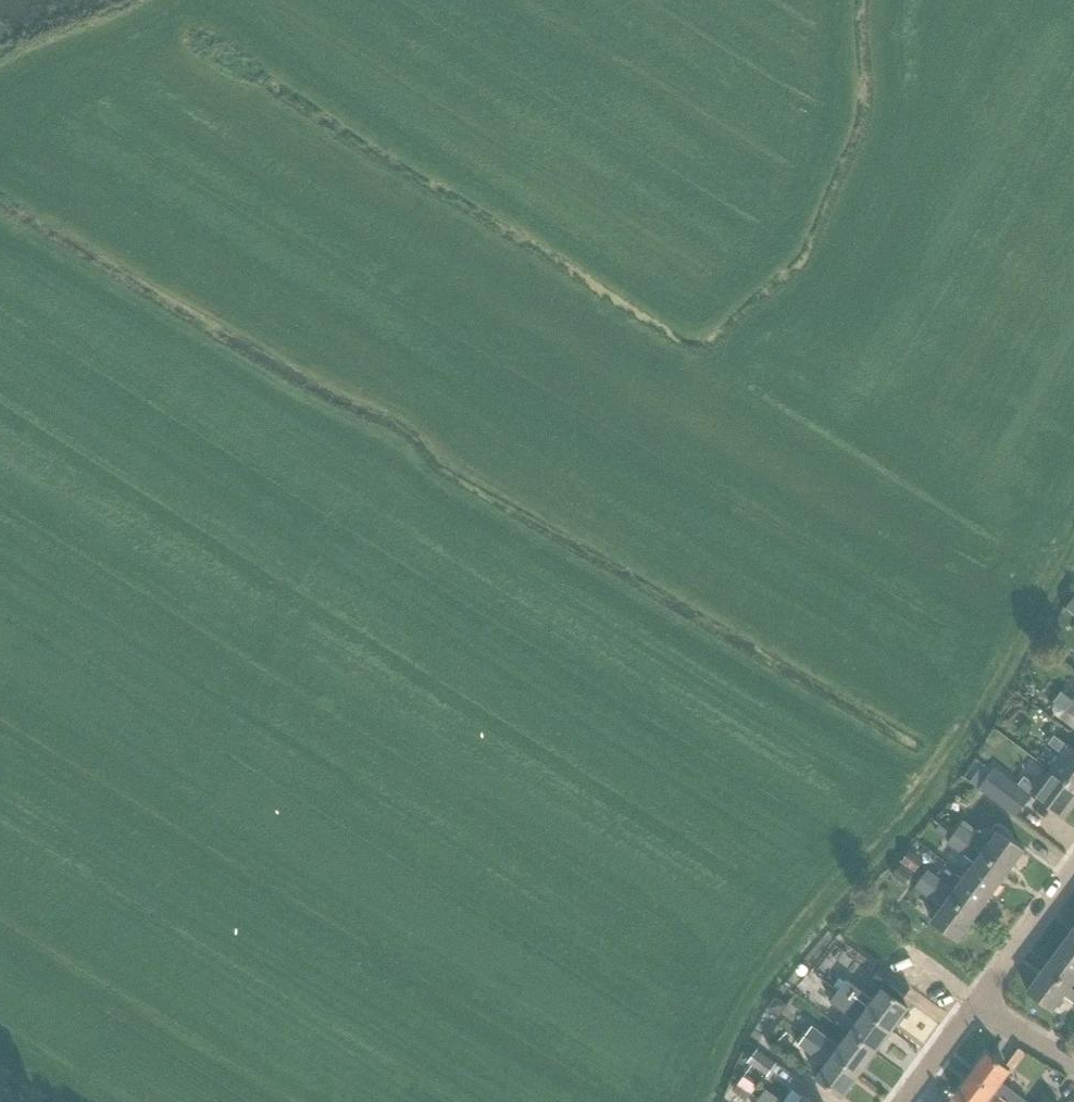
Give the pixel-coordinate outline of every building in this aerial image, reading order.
[(1059,718),(1073,729),(1073,698),(1059,718)] [(1073,788),(1073,750),(1054,735),(1048,743),(1062,754),(1051,770),(1073,788)] [(1073,806),(1073,788),(1051,770),(1039,786),(1025,776),(1018,784),(1064,819),(1073,806)] [(1015,816),(1029,798),(992,771),(979,789),(1015,816)] [(986,845),(969,832),(960,825),(954,833),(1007,873),(1023,851),(997,831),(986,845)] [(990,896),(1007,873),(954,833),(947,843),(974,862),(963,877),(990,896)] [(923,860),(909,850),(909,851),(901,862),(914,872),(923,860)] [(893,872),(891,876),(904,885),(906,881),(912,873),(899,864),(893,872)] [(990,896),(963,877),(954,889),(943,882),(927,870),(921,879),(947,898),(974,917),(990,896)] [(957,940),(974,917),(947,898),(921,879),(914,887),(931,899),(942,906),(931,921),(957,940)] [(1060,946),(1073,957),(1073,927),(1060,946)] [(1060,946),(1044,968),(1073,991),(1073,957),(1060,946)] [(1044,968),(1026,991),(1053,1011),(1064,996),(1073,1004),(1073,1005),(1073,991),(1044,968)] [(838,991),(890,1032),(907,1008),(881,989),(871,1003),(844,983),(838,991)] [(875,1052),(890,1032),(838,991),(831,1000),(858,1020),(849,1033),(875,1052)] [(804,1037),(821,1049),(827,1040),(811,1028),(804,1037)] [(857,1076),(875,1052),(849,1033),(831,1056),(857,1076)] [(831,1056),(821,1049),(804,1037),(798,1045),(814,1057),(815,1055),(826,1063),(815,1078),(841,1098),(857,1076),(831,1056)] [(767,1075),(775,1064),(757,1051),(749,1062),(767,1075)] [(1008,1101),(1014,1101),(1017,1098),(1005,1089),(1005,1090),(998,1085),(1009,1071),(985,1054),(970,1074),(1008,1101)] [(970,1074),(954,1097),(961,1101),(986,1101),(988,1099),(991,1101),(1008,1101),(970,1074)] [(763,1101),(781,1101),(765,1090),(759,1099),(763,1101)]
